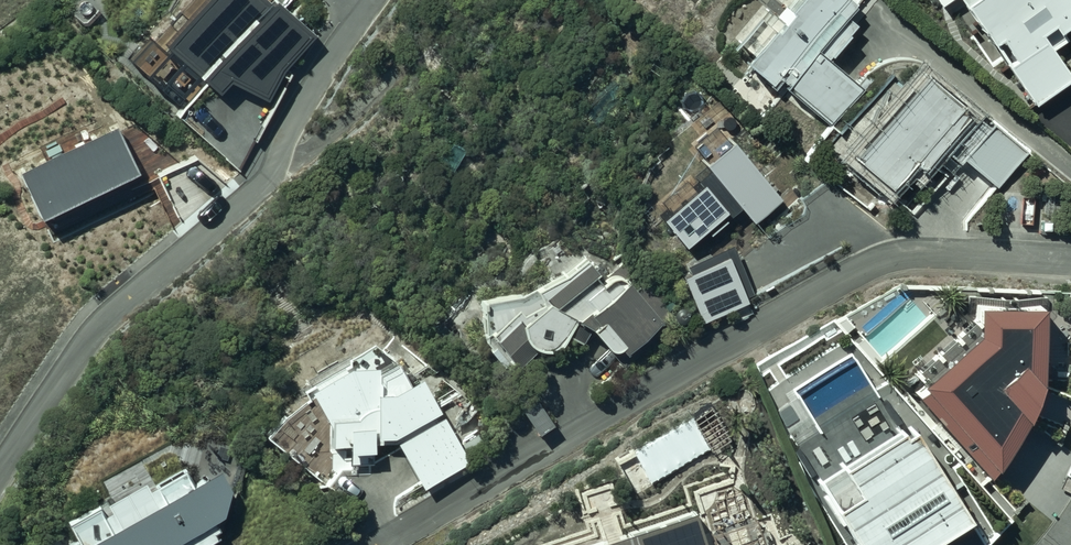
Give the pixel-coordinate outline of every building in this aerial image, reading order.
[(264,0),(204,0),(161,49),(150,44),(132,64),(185,109),(205,86),(218,97),(230,84),(267,100),(280,71),(309,38),(264,0)] [(842,145),(868,105),(815,70),(858,23),(832,0),(811,0),(741,79),(778,112),(784,106),(842,145)] [(1035,120),(1070,93),(1070,90),(1048,60),(1070,42),(1070,9),(1064,0),(976,0),(956,15),(1035,120)] [(930,89),(857,175),(903,213),(948,160),(999,203),(1026,170),(930,89)] [(671,261),(685,281),(677,287),(704,337),(747,317),(726,272),(735,266),(743,278),(775,255),(767,244),(806,217),(786,189),(771,200),(746,164),(723,180),(715,169),(679,194),(694,215),(671,230),(686,251),(671,261)] [(583,328),(624,371),(662,335),(593,261),(589,265),(482,353),(511,388),(583,328)] [(1030,432),(1039,412),(1038,333),(974,334),(974,362),(919,414),(992,491),(1007,471),(1019,452),(1030,432)] [(327,433),(340,425),(340,476),(371,476),(371,453),(391,453),(419,500),(466,472),(418,392),(404,400),(404,388),(408,386),(387,349),(306,396),(327,433)] [(919,448),(821,509),(843,544),(951,544),(972,532),(919,448)] [(83,544),(193,544),(235,521),(208,474),(83,544)]
